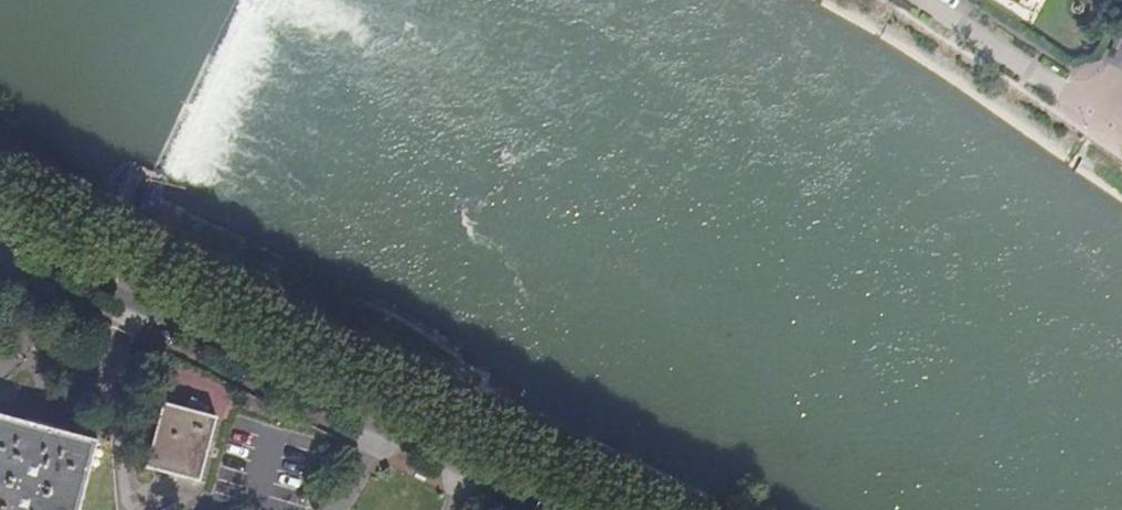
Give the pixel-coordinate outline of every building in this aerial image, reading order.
[(220,422),(168,408),(151,472),(203,485),(220,422)] [(0,421),(0,509),(79,509),(96,448),(0,421)]
